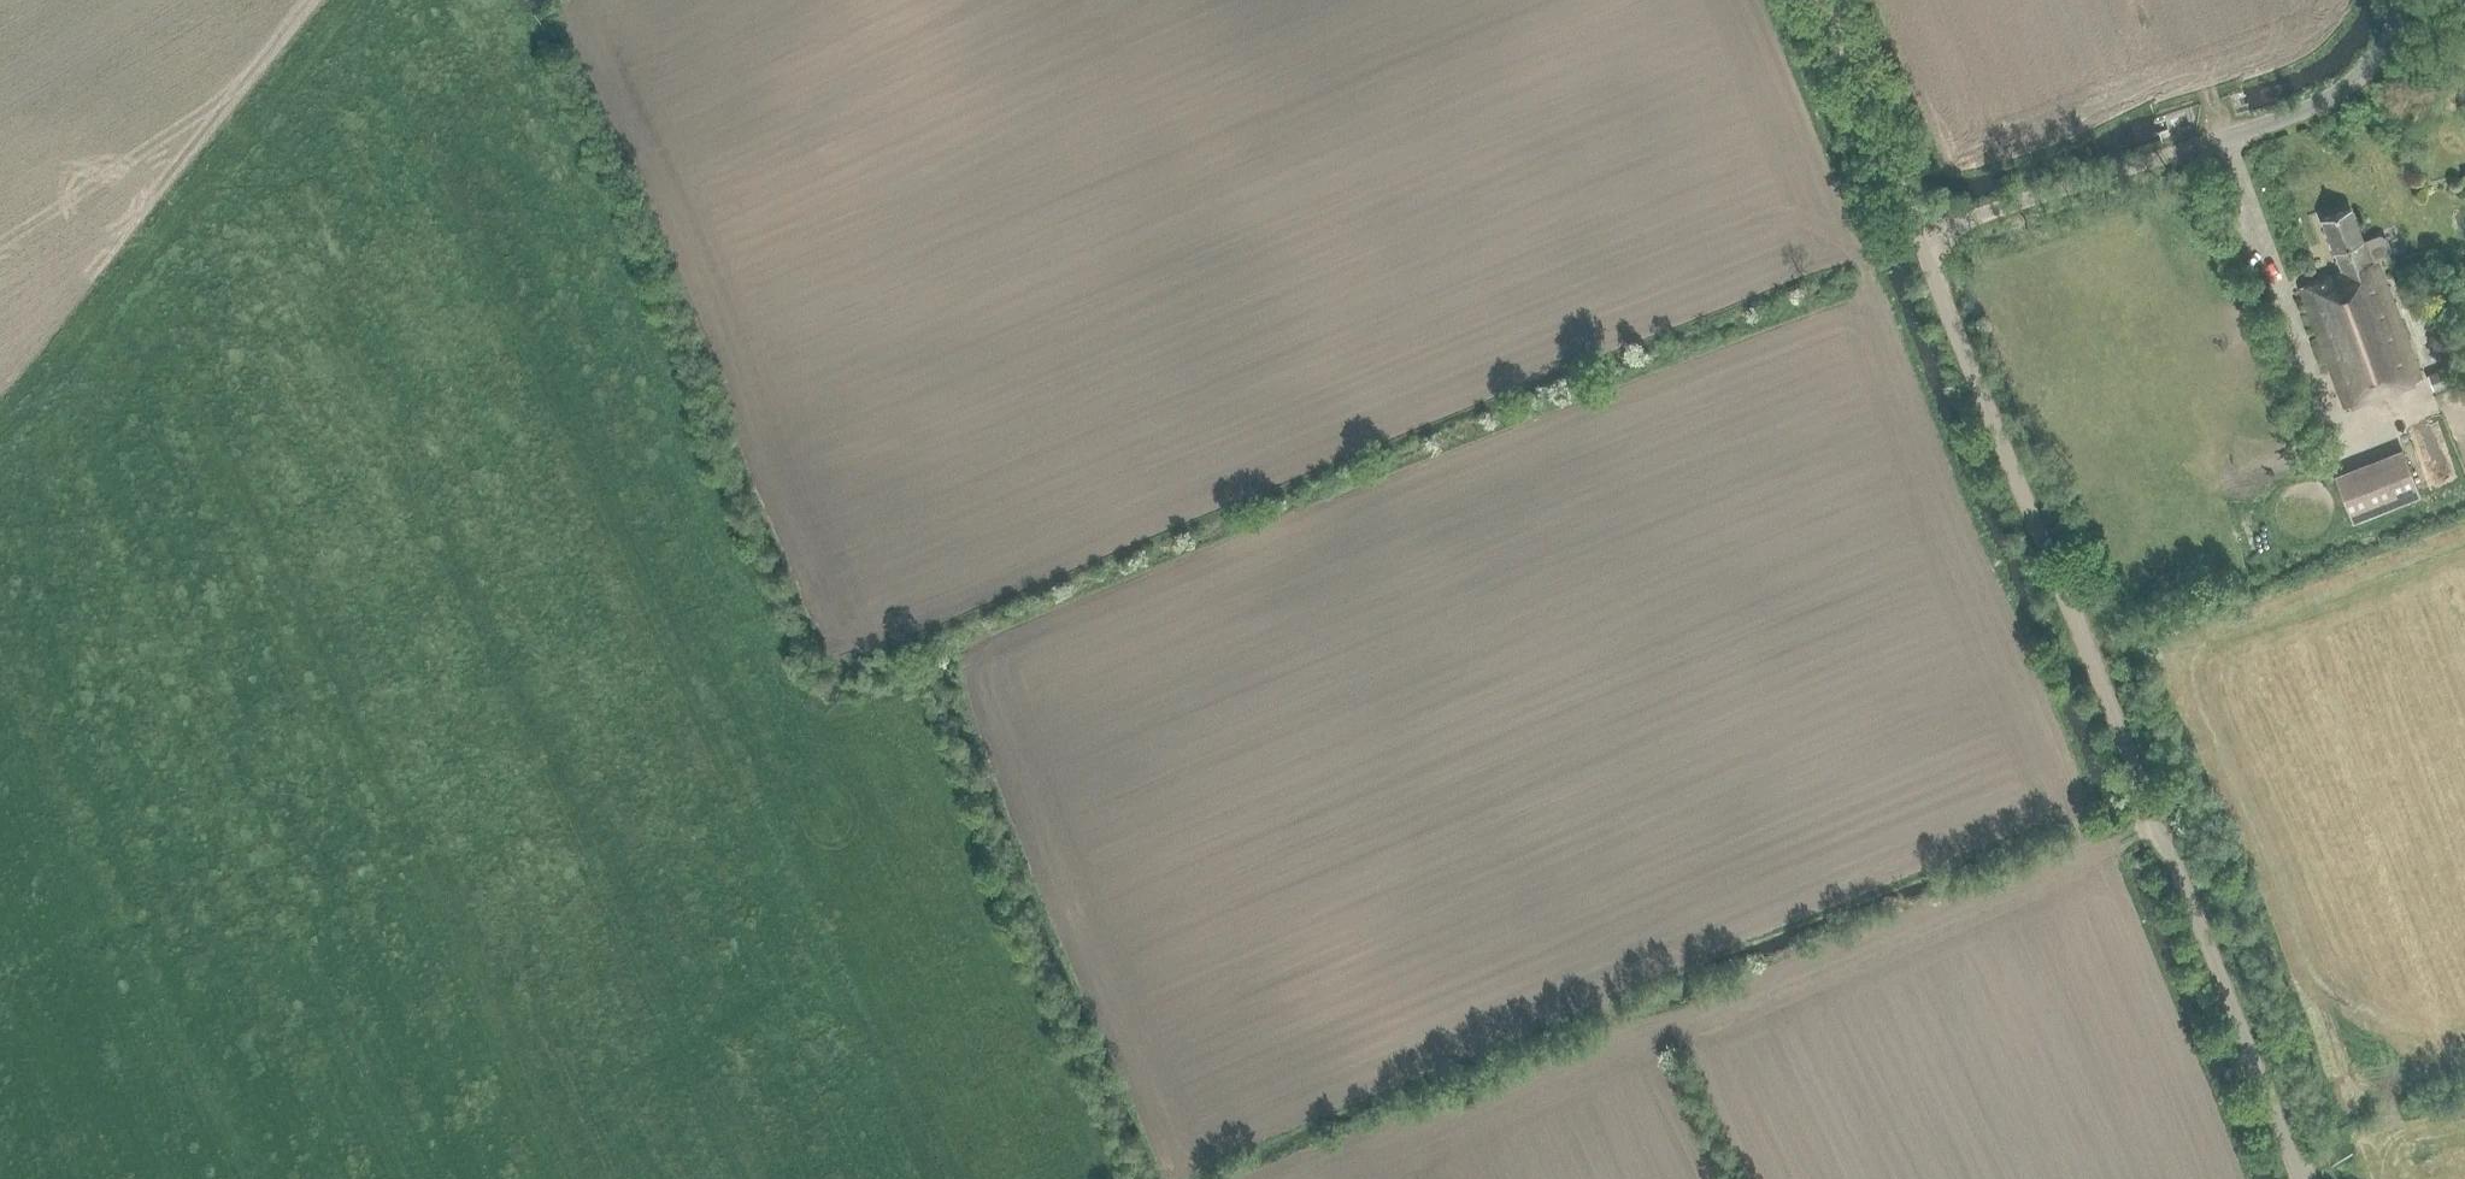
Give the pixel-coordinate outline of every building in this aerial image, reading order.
[(2299,284),(2343,405),(2420,377),(2376,258),(2371,260),(2370,258),(2387,252),(2389,246),(2386,236),(2380,234),(2364,240),(2351,205),(2322,216),(2341,269),(2299,284)] [(2427,376),(2433,390),(2456,381),(2450,366),(2427,376)] [(2403,454),(2335,479),(2349,518),(2418,493),(2403,454)]
